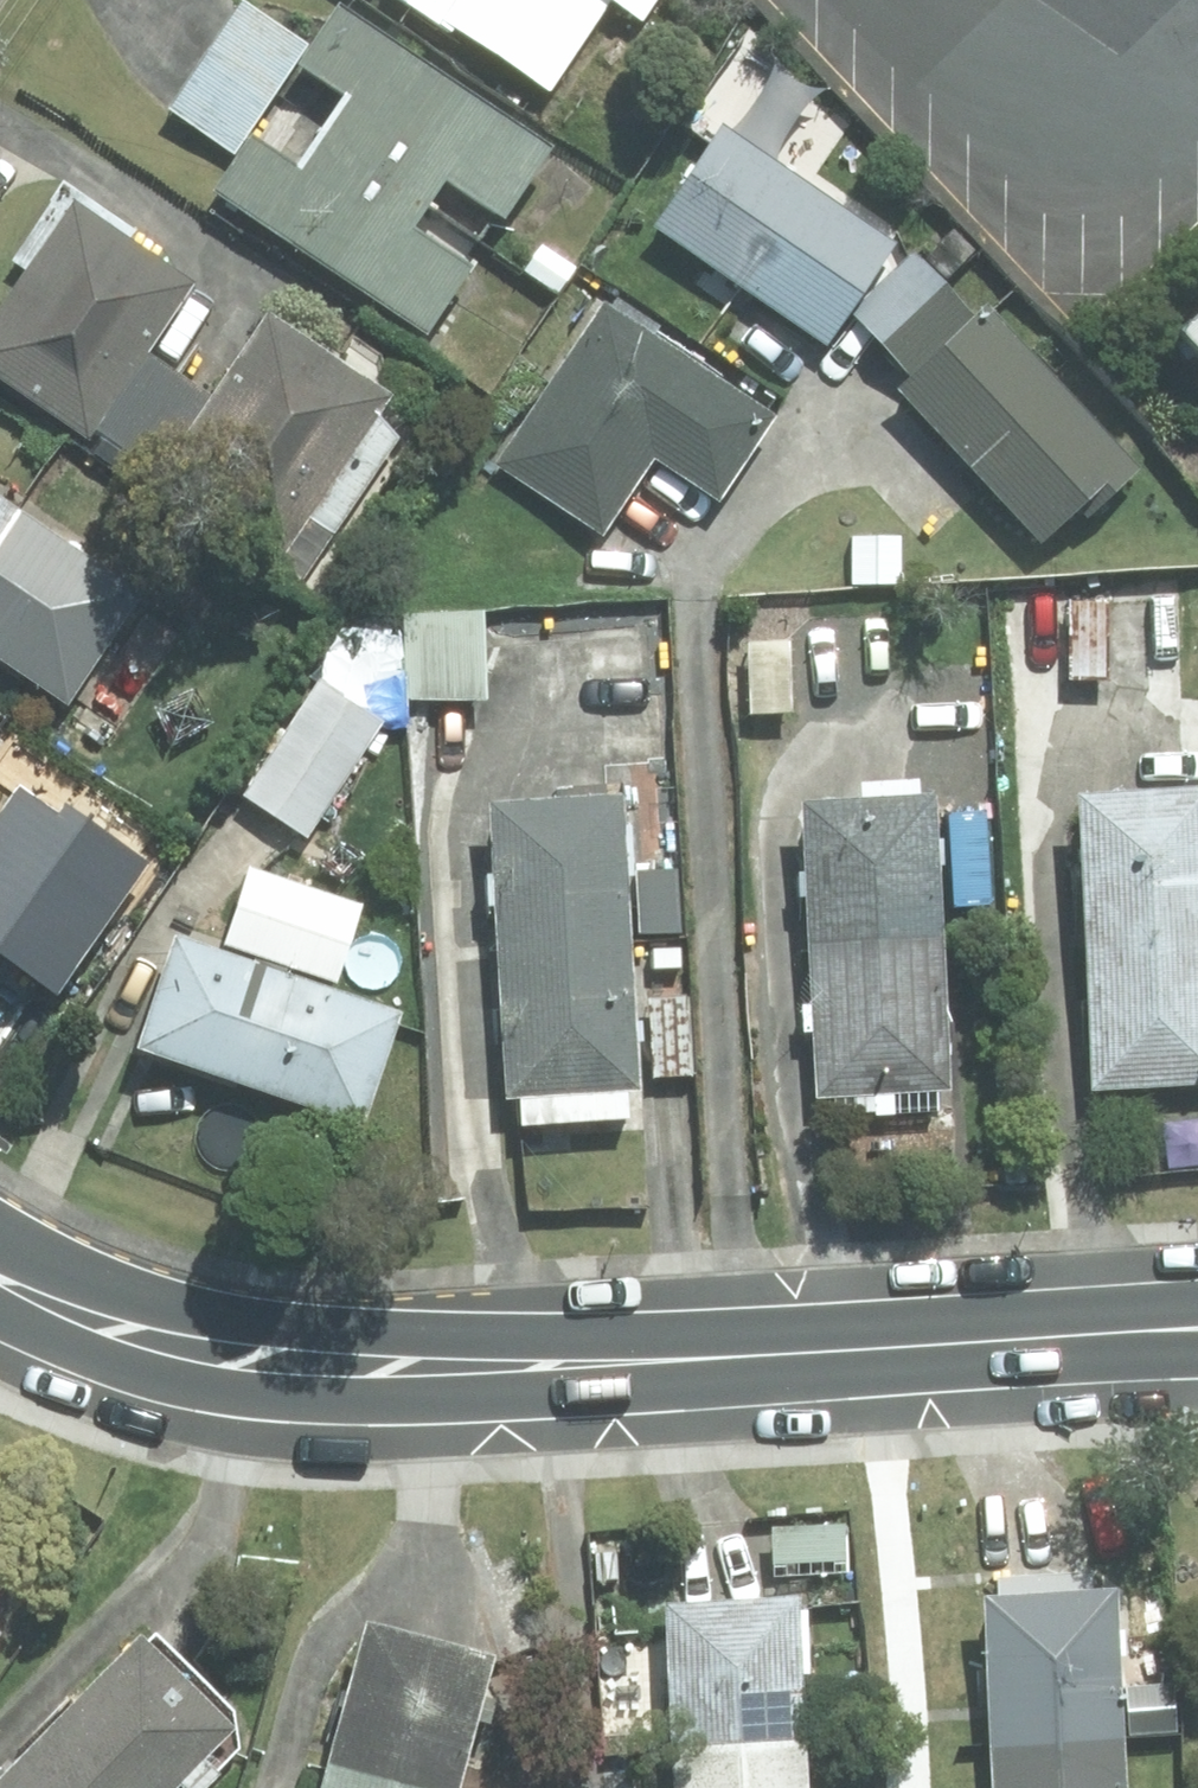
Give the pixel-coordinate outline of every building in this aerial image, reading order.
[(413,3),(550,93),(611,0),(415,0),(413,3)] [(643,19),(655,0),(614,0),(643,19)] [(306,45),(242,1),(209,51),(272,94),(306,45)] [(507,219),(555,147),(342,7),(305,63),(356,96),(331,134),(431,200),(445,179),(507,219)] [(272,94),(209,51),(170,106),(236,149),(272,94)] [(827,340),(893,243),(723,128),(657,225),(827,340)] [(431,200),(331,134),(305,172),(250,136),(214,190),(429,332),(473,266),(415,226),(431,200)] [(76,205),(0,317),(0,376),(88,435),(94,425),(145,350),(191,282),(76,205)] [(975,318),(915,252),(852,309),(912,375),(975,318)] [(720,498),(775,416),(605,305),(501,463),(603,530),(653,455),(720,498)] [(1139,470),(987,308),(975,318),(912,375),(900,389),(1043,541),(1080,506),(1089,516),(1139,470)] [(387,396),(269,319),(217,397),(167,472),(164,475),(283,553),(387,396)] [(1177,346),(1197,370),(1197,327),(1177,346)] [(217,397),(145,350),(94,425),(167,472),(217,397)] [(17,509),(0,498),(0,535),(17,509)] [(0,535),(0,655),(68,702),(143,594),(17,509),(0,535)] [(900,537),(852,537),(852,581),(900,581),(900,537)] [(484,611),(407,613),(409,699),(486,697),(484,611)] [(752,712),(791,710),(789,641),(750,642),(752,712)] [(383,721),(320,681),(245,795),(307,836),(383,721)] [(28,779),(0,815),(0,948),(63,997),(155,879),(28,779)] [(1197,934),(1197,791),(1083,798),(1091,939),(1197,934)] [(812,943),(945,935),(936,795),(805,803),(812,943)] [(492,804),(501,944),(631,936),(622,796),(492,804)] [(250,868),(225,943),(336,980),(361,904),(250,868)] [(636,872),(639,932),(680,931),(678,870),(636,872)] [(1091,939),(1098,1084),(1197,1079),(1197,934),(1091,939)] [(945,935),(812,943),(821,1095),(836,1094),(838,1117),(939,1112),(937,1091),(954,1090),(945,935)] [(631,936),(501,944),(511,1094),(521,1094),(523,1124),(628,1118),(626,1089),(641,1088),(631,936)] [(363,1123),(400,1013),(176,938),(139,1047),(363,1123)] [(688,997),(650,1000),(655,1076),(693,1074),(688,997)] [(776,1530),(778,1575),(847,1572),(846,1527),(776,1530)] [(993,1747),(1123,1739),(1115,1590),(1071,1592),(1070,1572),(997,1576),(998,1596),(985,1596),(993,1747)] [(669,1608),(677,1750),(807,1743),(800,1601),(669,1608)] [(332,1763),(426,1787),(459,1787),(495,1656),(369,1622),(332,1763)] [(49,1787),(173,1787),(179,1782),(185,1787),(200,1787),(238,1748),(233,1710),(156,1636),(148,1644),(141,1638),(22,1761),(49,1787)] [(996,1787),(1126,1787),(1123,1739),(993,1747),(996,1787)] [(679,1787),(810,1787),(807,1743),(677,1750),(679,1787)] [(22,1761),(0,1783),(0,1787),(49,1787),(22,1761)] [(325,1787),(426,1787),(332,1763),(325,1787)]
